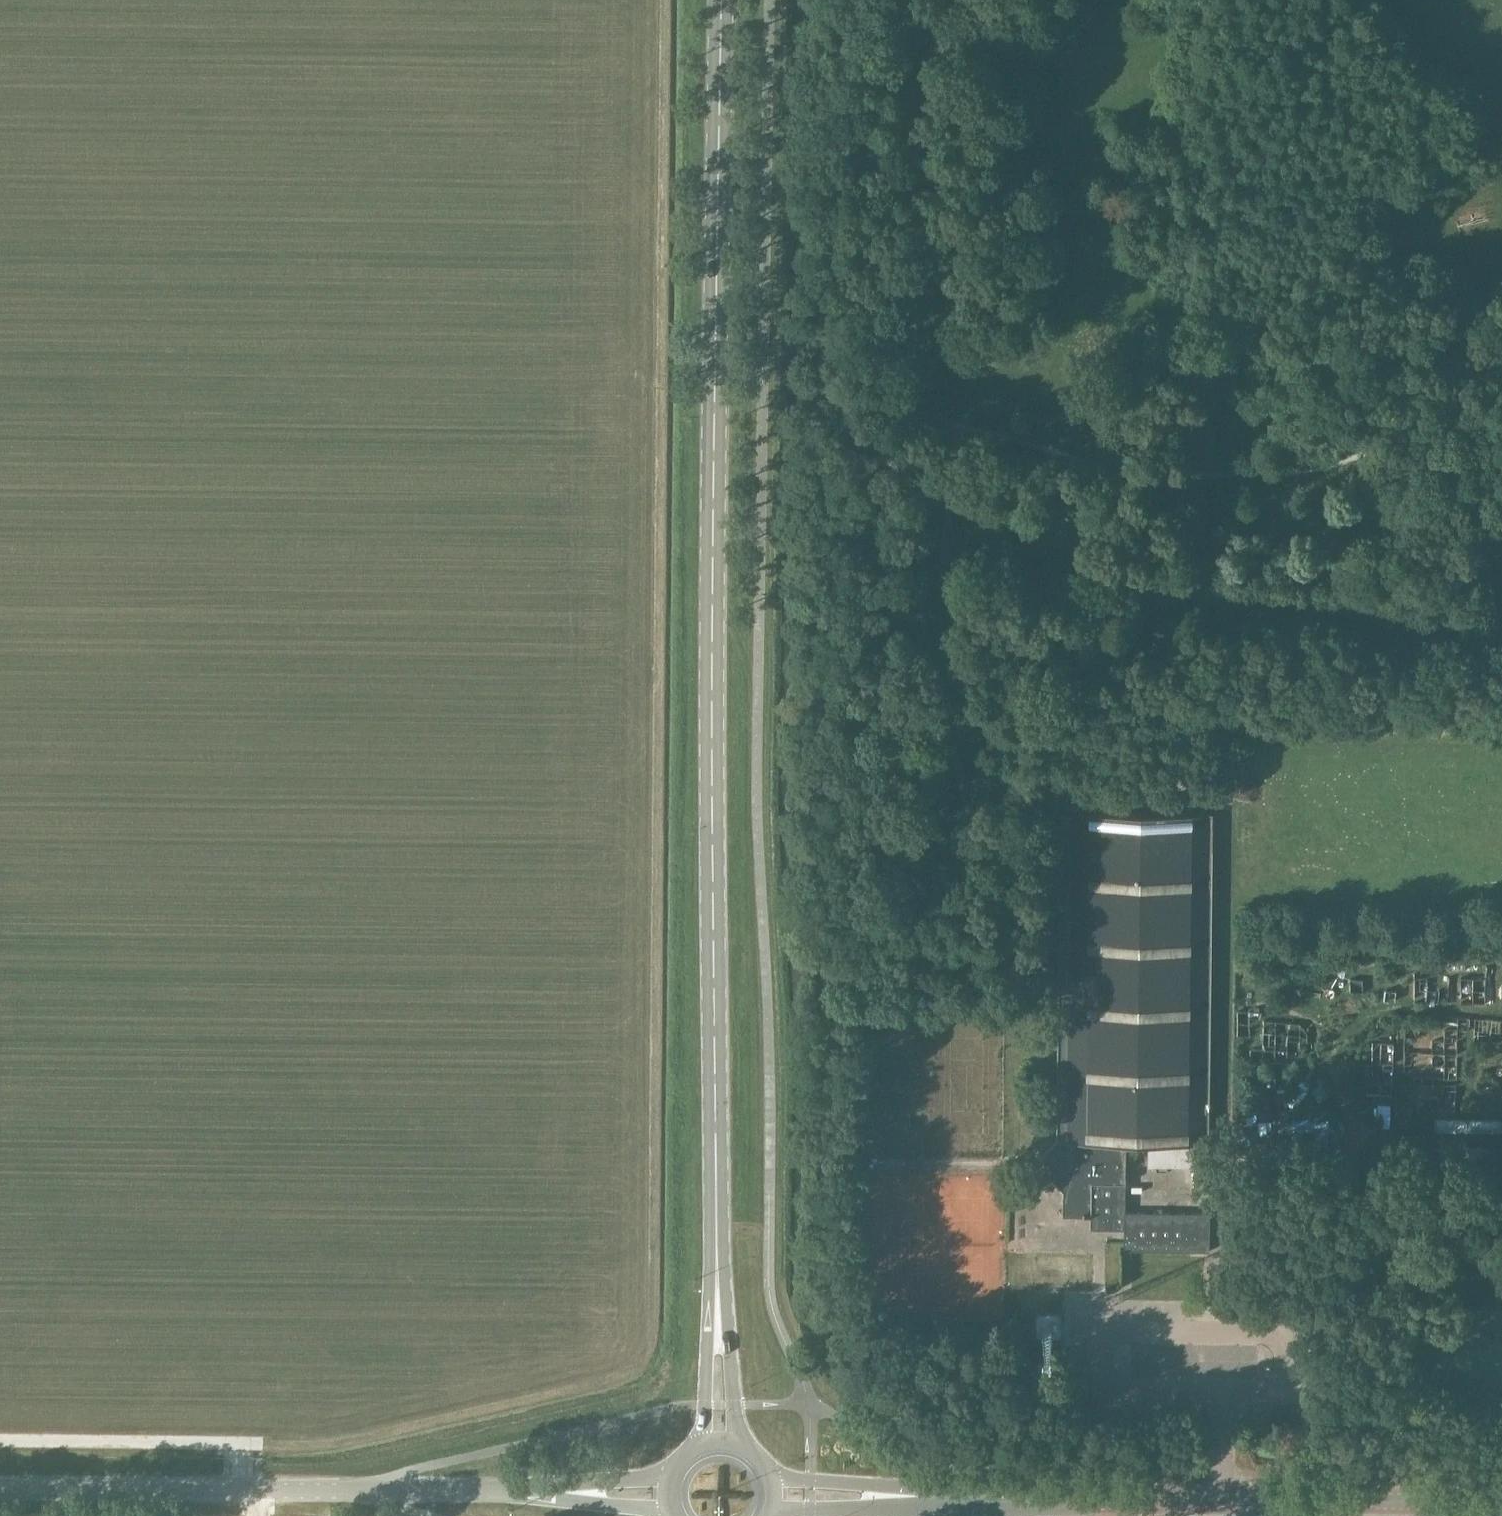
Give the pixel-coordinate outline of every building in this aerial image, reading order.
[(1209,1142),(1213,812),(1060,810),(1056,1139),(1043,1151),(1043,1170),(1062,1190),(1062,1211),(1083,1212),(1083,1215),(1090,1216),(1090,1228),(1124,1228),(1125,1211),(1126,1141),(1209,1142)] [(1310,1121),(1310,1157),(1320,1157),(1320,1121),(1310,1121)] [(1324,1121),(1324,1133),(1336,1133),(1336,1121),(1324,1121)] [(1134,1249),(1188,1250),(1209,1250),(1209,1208),(1208,1208),(1208,1212),(1125,1211),(1124,1228),(1123,1249),(1134,1249)]
